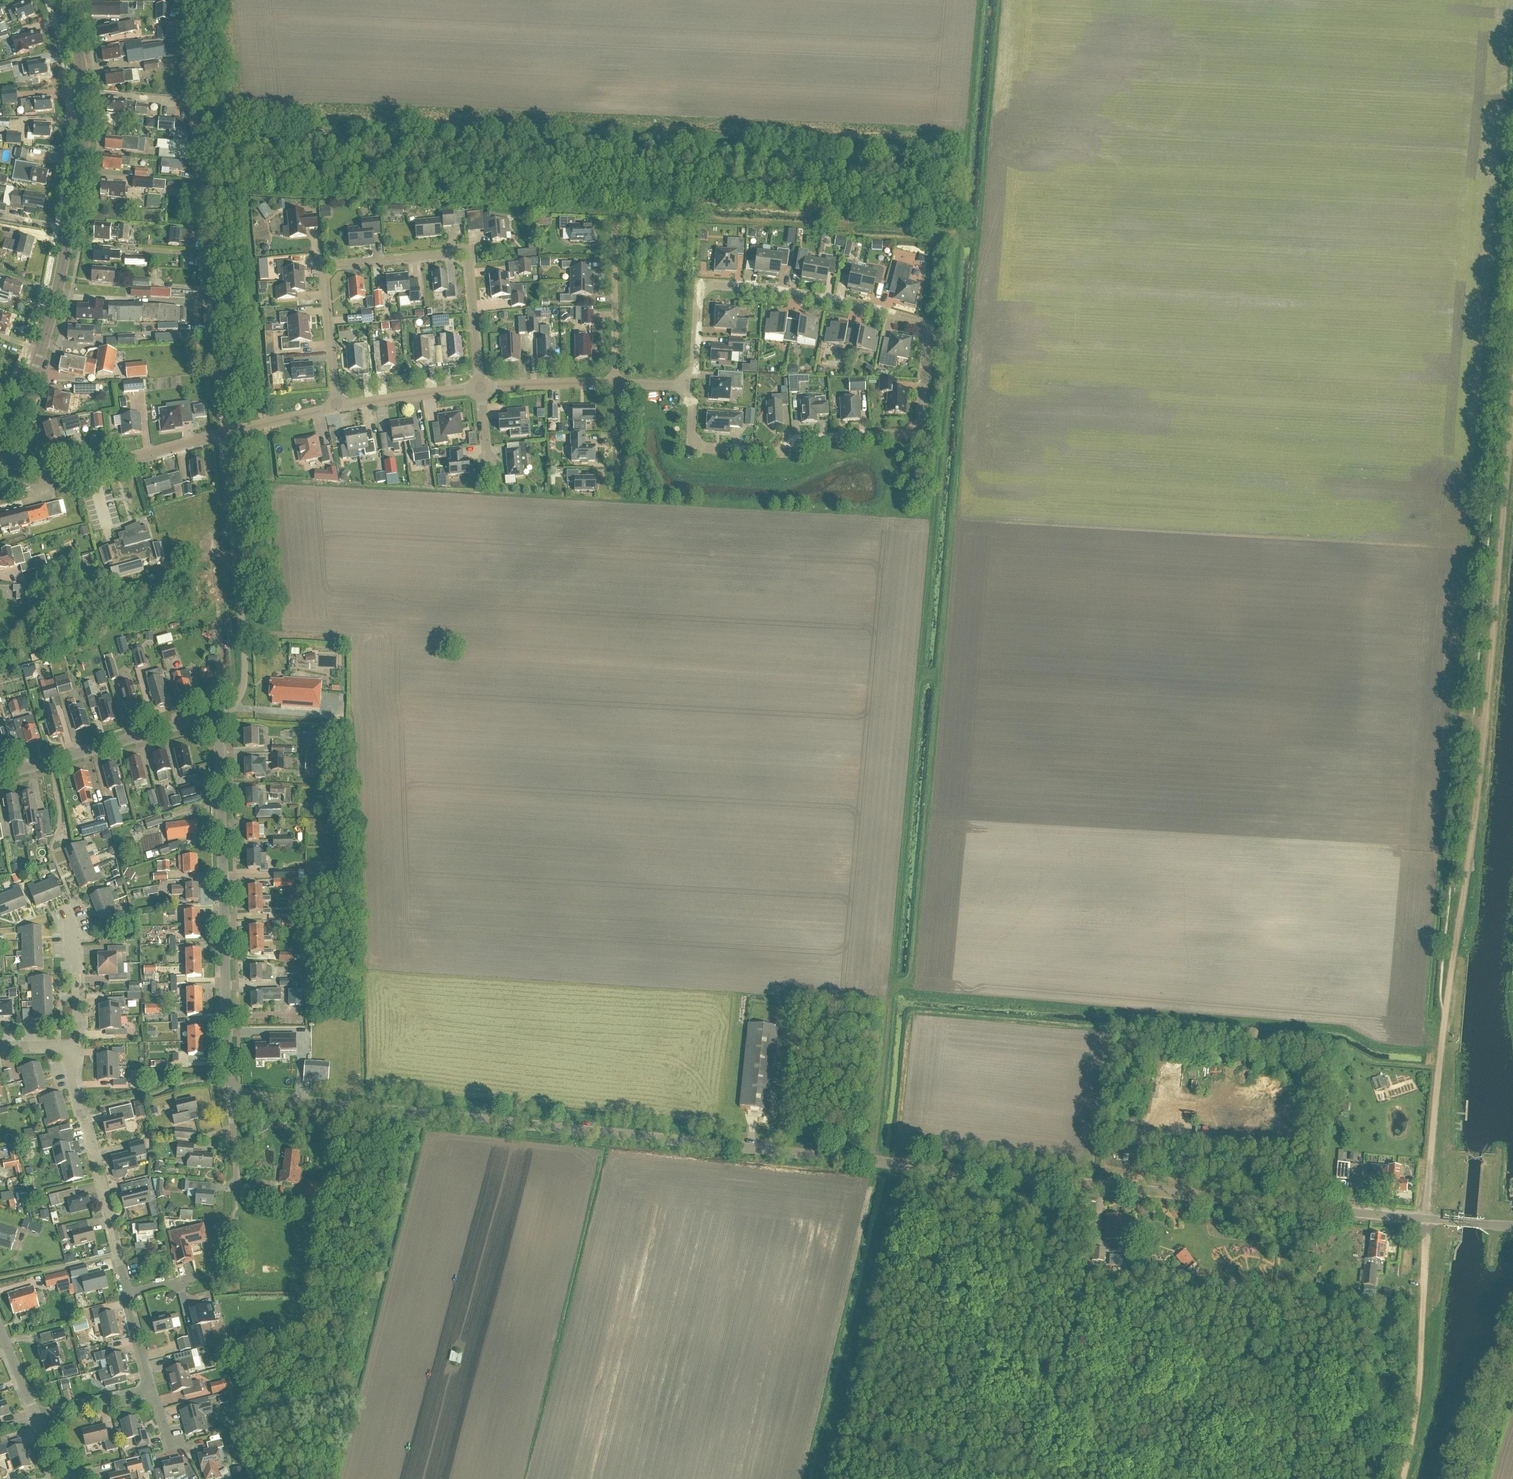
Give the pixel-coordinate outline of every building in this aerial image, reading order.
[(14,10),(14,11),(9,13),(13,23),(18,21),(19,22),(35,16),(30,3),(14,10)] [(156,4),(156,20),(170,20),(170,4),(156,4)] [(121,5),(113,5),(92,5),(92,17),(120,17),(121,5)] [(117,25),(97,30),(99,38),(107,36),(107,37),(111,36),(111,38),(119,36),(126,34),(124,25),(117,26),(117,25)] [(162,28),(161,40),(176,40),(176,28),(162,28)] [(28,49),(44,45),(40,33),(24,37),(12,40),(17,56),(29,53),(28,49)] [(9,40),(7,34),(0,36),(0,43),(9,40)] [(110,49),(102,50),(104,63),(121,60),(121,59),(128,58),(129,65),(144,62),(143,58),(156,56),(155,46),(141,48),(140,42),(126,45),(110,47),(110,49)] [(27,65),(28,66),(22,67),(24,76),(29,75),(30,78),(48,75),(46,62),(27,65)] [(145,72),(159,70),(158,62),(144,64),(145,72)] [(0,65),(0,73),(13,70),(11,63),(0,65)] [(125,85),(125,84),(133,83),(140,82),(138,71),(132,72),(123,73),(123,72),(105,75),(107,87),(125,85)] [(3,107),(18,105),(16,92),(1,94),(3,107)] [(36,115),(36,113),(52,112),(51,99),(35,101),(35,100),(27,100),(28,105),(24,105),(25,116),(36,115)] [(137,104),(127,103),(127,102),(109,100),(108,115),(125,117),(125,116),(135,117),(135,115),(147,117),(148,107),(136,105),(137,104)] [(174,132),(175,120),(159,119),(158,130),(174,132)] [(9,130),(9,120),(0,120),(0,129),(9,130)] [(28,126),(28,135),(34,135),(34,138),(51,139),(51,126),(34,125),(34,126),(28,126)] [(22,135),(7,134),(6,145),(21,146),(22,135)] [(123,140),(107,139),(106,150),(122,152),(122,148),(137,150),(138,142),(123,140)] [(28,152),(15,150),(13,163),(25,166),(28,152)] [(104,168),(104,170),(121,171),(122,167),(130,168),(131,160),(105,157),(105,159),(104,159),(103,168),(104,168)] [(23,178),(31,180),(30,184),(46,187),(49,173),(33,170),(32,172),(24,170),(23,178)] [(147,178),(148,171),(136,170),(135,177),(147,178)] [(8,178),(0,177),(0,184),(7,185),(8,178)] [(166,182),(154,181),(134,179),(133,189),(165,192),(166,182)] [(125,200),(127,185),(104,183),(104,188),(102,188),(101,198),(125,200)] [(13,194),(11,209),(23,211),(24,208),(37,210),(37,209),(43,210),(45,198),(25,195),(25,196),(13,194)] [(160,212),(162,196),(149,194),(147,210),(160,212)] [(273,216),(265,205),(258,210),(266,221),(273,216)] [(320,218),(330,218),(330,207),(320,207),(320,218)] [(287,213),(290,239),(306,237),(305,230),(317,229),(316,216),(304,217),(304,212),(287,213)] [(442,213),(443,228),(454,227),(453,212),(442,213)] [(467,213),(468,232),(483,231),(481,212),(467,213)] [(495,216),(483,217),(485,231),(491,231),(492,243),(506,241),(506,234),(510,233),(509,221),(496,222),(495,216)] [(551,226),(551,218),(539,218),(539,226),(551,226)] [(583,243),(595,243),(595,236),(593,236),(593,226),(575,226),(575,219),(560,219),(560,231),(570,231),(570,243),(583,243)] [(365,222),(366,229),(351,231),(349,233),(350,248),(373,246),(372,235),(379,234),(378,220),(365,222)] [(439,221),(415,223),(417,239),(440,237),(439,221)] [(111,229),(112,227),(95,225),(94,241),(110,242),(111,239),(118,239),(118,242),(127,243),(129,228),(119,227),(119,229),(111,229)] [(169,230),(168,246),(180,247),(182,231),(169,230)] [(787,243),(794,244),(796,231),(789,230),(787,243)] [(182,241),(191,242),(191,231),(182,231),(182,241)] [(836,234),(834,245),(844,247),(846,236),(836,234)] [(18,254),(17,257),(30,260),(35,242),(22,238),(21,244),(5,240),(3,250),(18,254)] [(714,261),(714,273),(725,273),(725,271),(735,272),(736,256),(743,256),(744,241),(728,240),(727,252),(717,252),(717,261),(714,261)] [(849,257),(853,242),(847,241),(843,256),(849,257)] [(750,261),(756,261),(755,274),(758,274),(758,276),(767,278),(769,255),(762,254),(763,248),(751,247),(750,261)] [(94,254),(94,262),(109,263),(110,260),(120,261),(120,253),(110,252),(110,249),(103,249),(103,250),(97,249),(96,254),(94,254)] [(769,255),(767,278),(775,279),(776,276),(779,277),(781,264),(787,265),(789,252),(777,250),(777,256),(769,255)] [(185,252),(185,267),(200,267),(200,252),(185,252)] [(797,267),(804,268),(802,280),(805,281),(805,283),(813,285),(817,263),(810,261),(811,256),(800,253),(797,267)] [(136,267),(136,257),(126,257),(125,266),(136,267)] [(258,269),(272,268),(271,258),(258,258),(258,269)] [(817,263),(813,285),(822,286),(822,284),(826,285),(828,272),(834,274),(837,260),(825,258),(824,264),(817,263)] [(530,260),(517,261),(518,276),(531,275),(530,260)] [(550,260),(541,260),(541,269),(550,268),(550,260)] [(292,262),(277,263),(278,277),(283,276),(284,282),(304,281),(303,269),(293,270),(292,262)] [(851,290),(851,292),(859,294),(864,272),(857,270),(858,265),(847,262),(844,275),(850,277),(848,289),(851,290)] [(576,263),(562,263),(562,270),(570,270),(571,283),(593,283),(593,276),(592,276),(592,269),(576,269),(576,263)] [(915,296),(918,287),(909,284),(913,268),(897,264),(892,283),(899,285),(895,300),(904,303),(904,305),(915,308),(918,297),(915,296)] [(864,272),(859,294),(868,296),(868,294),(872,294),(874,282),(881,284),(884,270),(872,268),(871,274),(864,272)] [(93,269),(92,283),(114,285),(116,271),(93,269)] [(447,273),(432,274),(434,293),(446,292),(446,300),(456,299),(454,287),(448,287),(447,273)] [(397,276),(399,295),(405,294),(405,299),(410,299),(410,304),(420,303),(418,281),(408,281),(408,275),(397,276)] [(509,286),(509,280),(514,279),(514,275),(489,277),(490,288),(509,286)] [(397,276),(386,277),(387,296),(399,295),(397,276)] [(4,303),(8,303),(11,300),(12,297),(19,299),(23,286),(7,281),(7,282),(0,280),(0,302),(4,303)] [(133,287),(149,288),(150,281),(133,280),(133,287)] [(295,294),(305,293),(304,281),(284,282),(284,289),(276,289),(277,301),(295,300),(295,294)] [(348,282),(350,301),(365,300),(363,281),(348,282)] [(593,283),(571,283),(571,290),(569,290),(569,296),(560,296),(560,303),(576,303),(576,296),(592,297),(592,290),(594,290),(593,283)] [(509,286),(490,288),(491,299),(504,298),(505,302),(511,301),(512,308),(525,307),(524,296),(516,296),(515,286),(509,286)] [(151,290),(131,289),(131,298),(171,300),(171,290),(151,290)] [(383,309),(382,292),(374,293),(375,309),(383,309)] [(103,317),(113,318),(113,322),(143,322),(180,323),(180,309),(161,307),(109,306),(109,313),(103,313),(103,305),(89,304),(89,307),(77,306),(77,321),(103,322),(103,317)] [(716,328),(731,329),(731,337),(746,338),(747,321),(735,320),(736,311),(726,310),(726,308),(715,307),(714,318),(716,319),(716,328)] [(582,312),(582,327),(593,326),(593,312),(582,312)] [(5,335),(12,317),(0,313),(0,333),(5,335)] [(309,331),(309,325),(310,325),(310,318),(298,319),(297,313),(280,315),(280,325),(288,325),(289,332),(309,331)] [(373,324),(372,313),(361,314),(363,325),(373,324)] [(767,322),(765,335),(783,338),(783,342),(790,343),(793,321),(786,320),(787,318),(771,316),(770,322),(767,322)] [(444,328),(444,320),(434,321),(434,328),(444,328)] [(814,328),(815,322),(800,320),(799,322),(793,321),(790,343),(797,344),(798,340),(816,342),(818,329),(814,328)] [(529,323),(530,335),(538,334),(537,322),(529,323)] [(853,331),(846,330),(847,328),(831,325),(830,331),(827,330),(824,344),(843,347),(844,345),(850,346),(853,331)] [(68,334),(67,338),(68,339),(68,341),(75,341),(75,342),(77,342),(77,344),(93,345),(93,336),(96,336),(96,337),(101,337),(102,327),(93,327),(93,328),(69,327),(69,333),(68,334)] [(857,347),(856,350),(875,353),(877,340),(874,339),(875,333),(860,330),(859,332),(853,331),(850,346),(857,347)] [(299,343),(311,343),(311,336),(310,336),(309,331),(289,332),(289,339),(281,340),(282,352),(300,350),(299,343)] [(185,333),(155,335),(155,343),(186,341),(185,333)] [(460,353),(460,345),(461,343),(459,341),(459,339),(457,339),(455,337),(453,340),(452,340),(452,335),(440,336),(441,348),(440,348),(441,355),(442,355),(443,367),(454,366),(453,360),(455,359),(457,361),(459,359),(461,359),(461,357),(463,355),(460,353)] [(135,336),(118,336),(118,346),(135,346),(135,336)] [(434,349),(433,337),(421,338),(422,342),(420,343),(418,341),(416,343),(414,343),(415,345),(413,347),(415,349),(416,357),(414,359),(416,361),(416,363),(418,363),(420,365),(422,363),(424,362),(425,368),(436,367),(434,355),(435,355),(434,349)] [(592,347),(592,337),(575,338),(575,360),(591,360),(591,347),(592,347)] [(882,351),(879,366),(895,369),(897,357),(906,359),(909,350),(911,350),(913,339),(902,337),(901,339),(892,337),(889,352),(882,351)] [(116,346),(116,338),(106,338),(106,347),(116,346)] [(519,338),(501,339),(501,345),(502,345),(503,363),(519,362),(518,349),(519,349),(519,338)] [(720,363),(719,366),(730,366),(731,355),(733,353),(742,354),(743,341),(729,340),(729,348),(712,346),(711,362),(720,363)] [(553,341),(537,342),(538,361),(554,361),(553,341)] [(394,361),(393,353),(395,351),(393,349),(393,347),(391,347),(389,346),(387,348),(385,348),(385,343),(373,344),(374,356),(375,363),(376,375),(387,374),(387,368),(388,368),(391,369),(392,367),(395,367),(394,365),(396,363),(394,361)] [(367,357),(366,345),(355,346),(355,351),(354,351),(351,349),(350,351),(348,351),(348,353),(346,356),(348,357),(349,365),(347,367),(349,369),(350,371),(352,371),(354,373),(356,371),(358,370),(358,376),(369,375),(368,363),(369,363),(368,357),(367,357)] [(117,352),(99,349),(97,362),(84,360),(84,359),(75,357),(75,358),(63,356),(62,361),(61,361),(59,373),(69,375),(84,378),(84,374),(95,376),(112,375),(117,352)] [(285,376),(283,359),(270,360),(272,377),(285,376)] [(742,372),(757,373),(757,362),(750,362),(750,366),(742,366),(742,372)] [(146,364),(126,366),(127,379),(147,377),(146,364)] [(291,365),(286,366),(288,382),(293,382),(314,380),(312,364),(300,365),(300,364),(291,365)] [(709,389),(708,401),(718,401),(718,400),(729,401),(730,390),(741,391),(742,375),(718,373),(718,380),(711,380),(710,389),(709,389)] [(799,383),(808,383),(808,377),(788,377),(789,393),(799,393),(799,383)] [(865,393),(865,380),(848,381),(849,393),(865,393)] [(143,381),(123,383),(124,394),(144,392),(143,381)] [(887,414),(895,415),(897,415),(905,415),(906,390),(895,390),(895,382),(881,381),(880,394),(888,394),(887,414)] [(98,386),(74,387),(74,395),(98,394),(98,386)] [(781,390),(781,396),(771,397),(772,404),(766,404),(768,427),(783,426),(782,407),(788,407),(787,390),(781,390)] [(71,396),(50,392),(47,411),(68,415),(71,396)] [(860,399),(841,400),(843,422),(859,421),(858,408),(860,408),(860,399)] [(816,404),(815,402),(800,402),(802,424),(817,423),(816,416),(828,416),(827,403),(816,404)] [(170,409),(159,411),(161,422),(159,422),(161,433),(171,432),(171,429),(175,429),(175,430),(183,429),(181,417),(192,416),(190,403),(169,405),(170,409)] [(586,432),(586,422),(594,422),(594,408),(573,408),(573,432),(586,432)] [(557,420),(557,409),(548,409),(548,420),(557,420)] [(511,411),(511,418),(499,419),(500,432),(510,431),(510,438),(520,438),(520,431),(519,422),(526,421),(525,410),(511,411)] [(746,410),(745,425),(754,426),(755,410),(746,410)] [(432,425),(435,446),(448,444),(447,437),(458,435),(457,431),(462,431),(459,416),(457,414),(438,417),(439,424),(432,425)] [(706,431),(720,432),(720,434),(729,435),(730,427),(742,428),(743,415),(730,414),(730,416),(707,415),(706,431)] [(93,416),(95,430),(103,429),(102,415),(93,416)] [(121,417),(122,427),(121,427),(122,436),(142,434),(139,415),(121,417)] [(62,419),(55,421),(56,423),(44,427),(49,444),(61,441),(58,430),(63,428),(65,433),(81,429),(78,418),(62,422),(62,419)] [(416,450),(412,421),(401,422),(404,443),(409,442),(411,450),(412,450),(414,464),(430,461),(428,448),(416,450)] [(404,443),(401,422),(390,424),(392,434),(386,435),(388,450),(394,450),(394,453),(400,452),(398,443),(404,443)] [(361,429),(354,430),(358,451),(364,450),(365,456),(376,454),(373,441),(367,443),(365,429),(362,430),(361,429)] [(347,431),(348,433),(344,433),(347,446),(340,447),(343,460),(353,458),(352,453),(358,451),(354,430),(347,431)] [(585,447),(585,435),(571,435),(571,446),(572,446),(572,463),(582,463),(582,464),(588,464),(588,463),(595,463),(595,447),(585,447)] [(317,437),(296,442),(300,463),(321,458),(322,464),(330,463),(327,447),(319,449),(317,437)] [(519,450),(506,451),(509,477),(515,476),(516,478),(523,477),(522,467),(521,467),(520,457),(526,457),(525,444),(518,444),(519,450)] [(462,451),(450,452),(451,462),(449,462),(450,476),(469,474),(468,460),(463,461),(462,451)] [(396,475),(395,461),(385,463),(387,476),(396,475)] [(203,462),(190,463),(192,480),(205,479),(203,462)] [(314,470),(314,481),(337,482),(337,470),(314,470)] [(579,472),(567,472),(567,484),(575,484),(575,492),(595,492),(595,478),(579,478),(579,472)] [(385,482),(384,473),(375,473),(376,482),(385,482)] [(168,476),(145,483),(149,497),(172,491),(168,476)] [(183,485),(184,497),(192,496),(191,484),(183,485)] [(177,501),(184,499),(181,486),(174,488),(177,501)] [(63,516),(59,503),(46,506),(26,511),(26,510),(3,515),(0,516),(0,526),(2,533),(10,530),(11,534),(20,532),(19,528),(30,525),(30,524),(49,520),(49,519),(63,516)] [(161,544),(152,547),(147,527),(139,529),(138,527),(129,529),(130,532),(118,535),(120,541),(114,543),(115,546),(108,548),(100,550),(105,566),(109,565),(111,571),(111,572),(113,580),(144,571),(141,562),(148,560),(149,564),(165,560),(161,544)] [(18,549),(11,551),(10,550),(2,553),(3,555),(0,556),(0,572),(15,568),(20,566),(23,574),(47,567),(44,557),(31,560),(30,554),(23,556),(21,548),(18,549)] [(27,587),(14,587),(14,593),(17,593),(16,601),(27,601),(27,587)] [(156,638),(158,647),(173,642),(170,634),(156,638)] [(121,655),(130,653),(126,638),(117,640),(121,655)] [(163,662),(177,658),(174,646),(160,650),(163,662)] [(148,667),(143,651),(133,654),(138,670),(148,667)] [(120,680),(114,662),(106,664),(112,682),(120,680)] [(152,691),(150,692),(153,700),(155,700),(157,708),(166,706),(163,697),(165,697),(163,689),(165,689),(162,677),(163,677),(161,670),(146,674),(147,680),(148,680),(152,691)] [(180,701),(193,697),(191,691),(198,689),(196,679),(191,680),(189,671),(173,675),(176,685),(175,685),(177,692),(178,692),(180,701)] [(108,684),(105,673),(97,675),(100,687),(108,684)] [(269,700),(273,700),(272,706),(281,706),(281,708),(319,711),(321,683),(283,680),(283,682),(270,682),(269,700)] [(73,693),(70,682),(57,685),(60,696),(73,693)] [(96,696),(93,683),(84,685),(88,699),(96,696)] [(128,717),(140,713),(136,697),(135,697),(131,684),(120,687),(124,700),(123,700),(128,717)] [(45,700),(58,697),(55,686),(42,690),(45,700)] [(110,695),(101,698),(102,701),(96,702),(97,709),(98,708),(103,724),(116,720),(111,705),(113,705),(110,695)] [(83,704),(76,706),(75,700),(67,702),(69,708),(71,716),(72,716),(77,731),(89,728),(83,704)] [(13,714),(20,712),(17,702),(10,704),(13,714)] [(46,723),(47,724),(45,725),(46,730),(48,730),(51,739),(52,738),(53,739),(58,738),(57,737),(63,735),(59,719),(58,719),(55,708),(46,710),(50,722),(46,723)] [(32,717),(14,722),(17,733),(23,731),(27,745),(39,741),(32,717)] [(13,747),(16,747),(13,733),(15,732),(15,734),(16,734),(13,723),(10,724),(10,723),(0,726),(2,732),(1,732),(6,750),(9,749),(9,750),(14,748),(13,747)] [(263,731),(245,731),(245,747),(263,747),(263,731)] [(318,732),(306,731),(306,743),(317,743),(318,732)] [(176,752),(180,772),(181,772),(183,779),(198,776),(196,768),(193,768),(188,749),(187,749),(184,748),(183,749),(182,750),(176,752)] [(166,773),(167,772),(172,771),(167,753),(165,754),(163,753),(161,753),(161,755),(154,757),(158,775),(157,775),(159,784),(168,782),(166,773)] [(284,756),(272,756),(272,771),(284,771),(284,756)] [(306,756),(305,772),(317,773),(318,756),(306,756)] [(141,758),(129,761),(135,784),(147,781),(141,758)] [(257,761),(257,760),(246,760),(246,776),(255,776),(255,779),(265,779),(265,761),(257,761)] [(115,765),(103,768),(108,791),(116,789),(119,801),(123,800),(115,765)] [(76,777),(77,778),(75,779),(79,793),(80,793),(83,805),(92,802),(89,790),(92,790),(88,775),(83,777),(82,775),(76,777)] [(198,795),(196,785),(182,789),(184,799),(198,795)] [(169,807),(164,788),(156,791),(161,810),(169,807)] [(271,788),(270,795),(272,795),(272,801),(279,801),(279,796),(285,797),(284,804),(290,804),(291,790),(271,788)] [(258,790),(246,790),(247,806),(256,806),(256,818),(281,817),(281,809),(264,809),(263,795),(258,795),(258,790)] [(155,791),(147,793),(151,807),(159,804),(155,791)] [(23,794),(21,794),(23,809),(24,816),(27,816),(29,826),(35,826),(38,842),(47,840),(44,820),(36,821),(35,815),(37,814),(36,807),(37,807),(35,793),(29,793),(27,792),(24,793),(23,794)] [(12,798),(6,799),(6,801),(4,801),(5,808),(7,808),(9,816),(10,823),(12,823),(15,843),(25,841),(18,797),(16,797),(16,795),(11,796),(12,798)] [(181,807),(179,798),(172,800),(174,809),(181,807)] [(117,801),(105,805),(112,829),(124,826),(117,801)] [(93,808),(96,820),(106,817),(103,805),(93,808)] [(160,817),(145,822),(147,830),(163,825),(160,817)] [(194,821),(167,825),(169,840),(187,837),(187,834),(199,832),(197,824),(194,825),(194,821)] [(259,826),(247,827),(247,842),(259,842),(258,836),(264,836),(264,827),(259,827),(259,826)] [(293,839),(273,839),(274,848),(293,848),(293,839)] [(86,848),(90,847),(87,841),(66,850),(73,867),(91,860),(96,857),(94,852),(89,855),(86,848)] [(171,854),(168,847),(160,850),(163,857),(171,854)] [(261,864),(267,864),(267,856),(261,856),(261,852),(249,852),(249,870),(261,870),(261,864)] [(198,856),(180,857),(180,868),(185,868),(185,874),(199,874),(198,856)] [(91,860),(73,867),(77,878),(95,871),(91,860)] [(95,871),(77,878),(82,889),(103,881),(100,874),(97,875),(95,871)] [(298,871),(274,872),(274,881),(298,880),(298,871)] [(21,883),(18,875),(12,878),(15,885),(21,883)] [(55,876),(49,878),(50,882),(43,884),(50,902),(63,897),(55,876)] [(35,884),(29,887),(37,907),(50,902),(43,884),(36,887),(35,884)] [(187,887),(172,887),(173,895),(187,895),(188,902),(199,901),(198,885),(187,886),(187,887)] [(15,891),(8,894),(15,912),(28,906),(20,886),(13,888),(15,891)] [(156,887),(144,888),(144,895),(157,894),(156,887)] [(262,902),(262,904),(270,903),(270,898),(262,898),(261,887),(248,888),(249,902),(262,902)] [(112,888),(91,896),(97,909),(114,902),(111,895),(114,894),(112,888)] [(2,917),(15,912),(8,894),(1,897),(0,894),(0,913),(2,917)] [(114,902),(97,909),(102,922),(122,914),(120,908),(117,909),(114,902)] [(262,902),(249,902),(249,915),(262,914),(262,916),(270,916),(270,912),(262,912),(262,904),(262,902)] [(200,911),(185,911),(185,925),(200,924),(200,911)] [(200,924),(185,925),(186,938),(201,938),(200,924)] [(42,927),(19,928),(20,935),(23,935),(23,941),(42,940),(42,927)] [(263,941),(263,943),(271,943),(271,939),(263,939),(263,928),(249,928),(250,941),(263,941)] [(42,940),(23,941),(24,953),(42,952),(42,940)] [(263,941),(250,941),(250,954),(263,954),(263,956),(272,956),(272,952),(263,952),(263,943),(263,941)] [(126,945),(108,946),(108,952),(97,952),(98,964),(117,963),(116,952),(126,952),(126,945)] [(201,950),(186,950),(186,964),(201,963),(201,950)] [(24,964),(21,964),(21,970),(43,969),(42,952),(24,953),(17,953),(18,958),(24,958),(24,964)] [(294,954),(280,953),(279,963),(294,964),(294,954)] [(117,963),(98,964),(99,976),(109,976),(109,982),(127,981),(127,973),(125,973),(124,964),(117,964),(117,963)] [(201,963),(186,964),(187,977),(202,977),(201,963)] [(267,964),(262,964),(262,967),(251,967),(251,982),(262,982),(271,981),(271,975),(272,975),(271,969),(267,969),(267,964)] [(52,977),(29,978),(30,985),(33,985),(34,991),(53,990),(52,977)] [(140,984),(129,984),(130,992),(140,992),(140,984)] [(202,989),(187,989),(187,1002),(202,1002),(202,989)] [(53,990),(34,991),(34,1003),(53,1002),(53,990)] [(261,993),(252,994),(252,1009),(262,1008),(262,1001),(281,1001),(281,990),(261,990),(261,993)] [(289,991),(289,1007),(303,1007),(302,991),(289,991)] [(125,999),(108,999),(108,1005),(100,1006),(100,1019),(120,1018),(120,1009),(125,1009),(125,999)] [(3,1017),(13,1016),(12,1001),(0,1002),(0,1014),(3,1017)] [(34,1015),(31,1015),(31,1021),(54,1020),(53,1002),(34,1003),(28,1004),(28,1008),(34,1008),(34,1015)] [(202,1002),(187,1002),(187,1015),(202,1015),(202,1002)] [(161,1014),(161,1005),(144,1005),(145,1015),(161,1014)] [(120,1018),(100,1019),(101,1032),(115,1031),(116,1037),(128,1037),(127,1031),(121,1031),(120,1018)] [(748,1024),(740,1108),(769,1111),(778,1027),(748,1024)] [(203,1028),(188,1028),(188,1041),(203,1041),(203,1028)] [(256,1045),(256,1060),(264,1060),(264,1062),(280,1062),(280,1051),(296,1050),(296,1035),(270,1036),(270,1045),(256,1045)] [(203,1041),(188,1041),(188,1055),(203,1054),(203,1041)] [(112,1055),(98,1056),(98,1069),(118,1068),(118,1055),(124,1055),(124,1049),(112,1049),(112,1055)] [(305,1062),(304,1082),(328,1084),(330,1064),(305,1062)] [(40,1063),(18,1068),(19,1074),(23,1073),(25,1081),(43,1077),(40,1063)] [(118,1068),(98,1069),(98,1082),(113,1081),(113,1087),(126,1087),(126,1081),(119,1081),(118,1068)] [(14,1081),(11,1070),(5,1071),(8,1083),(14,1081)] [(27,1089),(23,1090),(24,1096),(46,1091),(43,1077),(25,1081),(27,1089)] [(62,1093),(39,1098),(41,1105),(45,1104),(47,1111),(65,1107),(62,1093)] [(178,1112),(172,1114),(175,1125),(186,1123),(184,1115),(198,1112),(195,1100),(186,1102),(186,1101),(175,1103),(178,1112)] [(131,1106),(113,1110),(115,1118),(103,1121),(106,1134),(125,1129),(124,1122),(134,1120),(131,1106)] [(48,1118),(45,1119),(46,1126),(68,1121),(65,1107),(47,1111),(48,1118)] [(134,1109),(137,1119),(145,1117),(143,1107),(134,1109)] [(49,1134),(40,1137),(43,1150),(54,1147),(59,1165),(63,1164),(67,1182),(83,1178),(78,1156),(72,1157),(69,1144),(75,1143),(70,1125),(48,1130),(49,1134)] [(175,1138),(194,1141),(195,1132),(176,1130),(175,1138)] [(112,1158),(115,1173),(113,1173),(114,1177),(118,1180),(125,1178),(127,1174),(126,1172),(138,1169),(135,1158),(146,1155),(143,1142),(129,1145),(131,1153),(112,1158)] [(178,1144),(176,1157),(188,1158),(187,1166),(203,1168),(211,1169),(212,1155),(204,1154),(204,1152),(193,1151),(194,1146),(178,1144)] [(9,1147),(11,1160),(3,1162),(4,1170),(15,1168),(17,1180),(23,1179),(21,1166),(20,1166),(16,1146),(9,1147)] [(300,1170),(297,1169),(299,1153),(284,1151),(283,1162),(282,1172),(280,1172),(279,1182),(298,1184),(300,1170)] [(162,1174),(163,1163),(157,1162),(155,1173),(162,1174)] [(1349,1180),(1351,1164),(1339,1162),(1336,1179),(1349,1180)] [(1389,1178),(1389,1179),(1383,1179),(1382,1190),(1408,1193),(1409,1181),(1401,1180),(1402,1166),(1390,1165),(1390,1166),(1372,1165),(1371,1176),(1389,1178)] [(133,1192),(121,1195),(125,1209),(150,1203),(148,1194),(151,1193),(148,1180),(131,1184),(133,1192)] [(213,1206),(214,1193),(202,1191),(203,1184),(182,1182),(181,1192),(188,1193),(188,1191),(197,1192),(196,1204),(213,1206)] [(306,1184),(304,1198),(315,1200),(317,1185),(306,1184)] [(273,1188),(263,1187),(262,1195),(272,1196),(273,1188)] [(92,1201),(92,1199),(92,1198),(91,1197),(89,1196),(88,1194),(72,1198),(70,1190),(56,1193),(58,1205),(68,1202),(71,1213),(92,1208),(90,1202),(92,1201)] [(2,1202),(9,1201),(11,1209),(16,1208),(12,1191),(1,1194),(2,1202)] [(180,1219),(192,1220),(192,1211),(181,1211),(180,1219)] [(1110,1219),(1106,1218),(1105,1240),(1124,1242),(1126,1220),(1120,1219),(1120,1216),(1111,1216),(1110,1219)] [(44,1225),(31,1221),(27,1231),(40,1235),(44,1225)] [(13,1251),(19,1230),(0,1224),(0,1225),(0,1247),(13,1251)] [(154,1232),(158,1232),(158,1225),(139,1227),(139,1224),(133,1225),(134,1234),(137,1234),(138,1244),(135,1244),(137,1256),(149,1255),(147,1239),(155,1238),(154,1232)] [(78,1225),(67,1228),(66,1226),(60,1227),(63,1241),(74,1238),(76,1245),(95,1241),(92,1228),(80,1231),(78,1225)] [(197,1244),(206,1242),(203,1227),(170,1234),(177,1263),(192,1259),(188,1243),(197,1241),(197,1244)] [(1389,1249),(1387,1247),(1388,1238),(1372,1236),(1369,1260),(1367,1260),(1364,1286),(1376,1288),(1379,1268),(1377,1268),(1377,1261),(1385,1262),(1386,1255),(1388,1253),(1389,1249)] [(1104,1248),(1093,1247),(1092,1261),(1104,1262),(1104,1248)] [(1176,1257),(1184,1267),(1193,1259),(1185,1249),(1176,1257)] [(1124,1266),(1125,1256),(1109,1255),(1109,1265),(1124,1266)] [(1185,1266),(1187,1271),(1197,1266),(1194,1261),(1185,1266)] [(86,1266),(70,1270),(72,1278),(88,1275),(86,1266)] [(67,1272),(45,1277),(47,1288),(69,1283),(67,1272)] [(104,1272),(82,1277),(86,1292),(108,1287),(104,1272)] [(18,1292),(10,1295),(15,1313),(25,1310),(26,1311),(40,1307),(35,1287),(18,1291),(18,1292)] [(1364,1295),(1374,1296),(1375,1288),(1365,1287),(1364,1295)] [(212,1304),(190,1310),(195,1327),(209,1323),(207,1315),(214,1313),(212,1304)] [(103,1307),(92,1310),(94,1321),(100,1320),(105,1339),(119,1335),(114,1313),(105,1315),(103,1307)] [(173,1329),(171,1320),(179,1318),(178,1314),(169,1316),(169,1315),(152,1320),(156,1333),(173,1329)] [(74,1332),(88,1330),(87,1319),(72,1322),(74,1332)] [(57,1344),(50,1346),(49,1342),(65,1337),(63,1330),(40,1335),(42,1343),(46,1342),(48,1347),(39,1349),(43,1362),(44,1362),(46,1368),(49,1370),(58,1367),(62,1360),(59,1359),(59,1358),(60,1357),(57,1344)] [(203,1335),(189,1338),(192,1351),(206,1347),(203,1335)] [(188,1338),(177,1341),(180,1352),(191,1350),(188,1338)] [(114,1349),(95,1354),(97,1362),(107,1359),(109,1368),(128,1364),(125,1353),(115,1356),(114,1349)] [(450,1352),(450,1362),(461,1362),(462,1352),(450,1352)] [(193,1358),(175,1362),(177,1368),(167,1371),(170,1382),(189,1377),(188,1371),(196,1369),(193,1358)] [(61,1368),(63,1378),(78,1375),(75,1364),(61,1368)] [(128,1364),(109,1369),(99,1371),(102,1382),(105,1381),(107,1387),(118,1384),(117,1379),(131,1375),(128,1364)] [(189,1377),(170,1382),(173,1394),(183,1391),(184,1397),(202,1393),(199,1381),(191,1383),(189,1377)] [(69,1380),(61,1382),(62,1390),(70,1389),(69,1380)] [(212,1396),(227,1392),(225,1382),(210,1385),(212,1396)] [(12,1414),(8,1401),(0,1403),(0,1419),(2,1419),(1,1418),(12,1414)] [(210,1405),(202,1407),(181,1412),(187,1436),(207,1431),(203,1415),(212,1413),(210,1405)] [(136,1418),(121,1422),(125,1441),(135,1438),(137,1448),(149,1445),(146,1432),(141,1433),(140,1430),(138,1431),(136,1418)] [(97,1429),(82,1432),(86,1447),(104,1442),(107,1452),(118,1449),(114,1432),(106,1434),(105,1426),(97,1428),(97,1429)] [(223,1435),(227,1448),(235,1446),(234,1440),(235,1440),(233,1433),(223,1435)] [(0,1447),(0,1457),(8,1455),(14,1473),(30,1468),(23,1447),(22,1447),(20,1440),(0,1447)] [(207,1444),(208,1450),(204,1451),(205,1455),(198,1456),(202,1473),(204,1473),(205,1478),(214,1478),(220,1478),(218,1469),(222,1468),(217,1450),(224,1448),(221,1440),(207,1444)] [(150,1454),(143,1456),(146,1471),(154,1469),(150,1454)] [(180,1477),(182,1478),(195,1478),(197,1478),(190,1467),(184,1470),(182,1459),(175,1460),(175,1462),(163,1464),(165,1478),(168,1478),(180,1477)] [(127,1465),(128,1471),(109,1475),(110,1478),(141,1478),(139,1472),(143,1471),(141,1462),(127,1465)] [(233,1470),(235,1478),(245,1478),(243,1468),(233,1470)]
